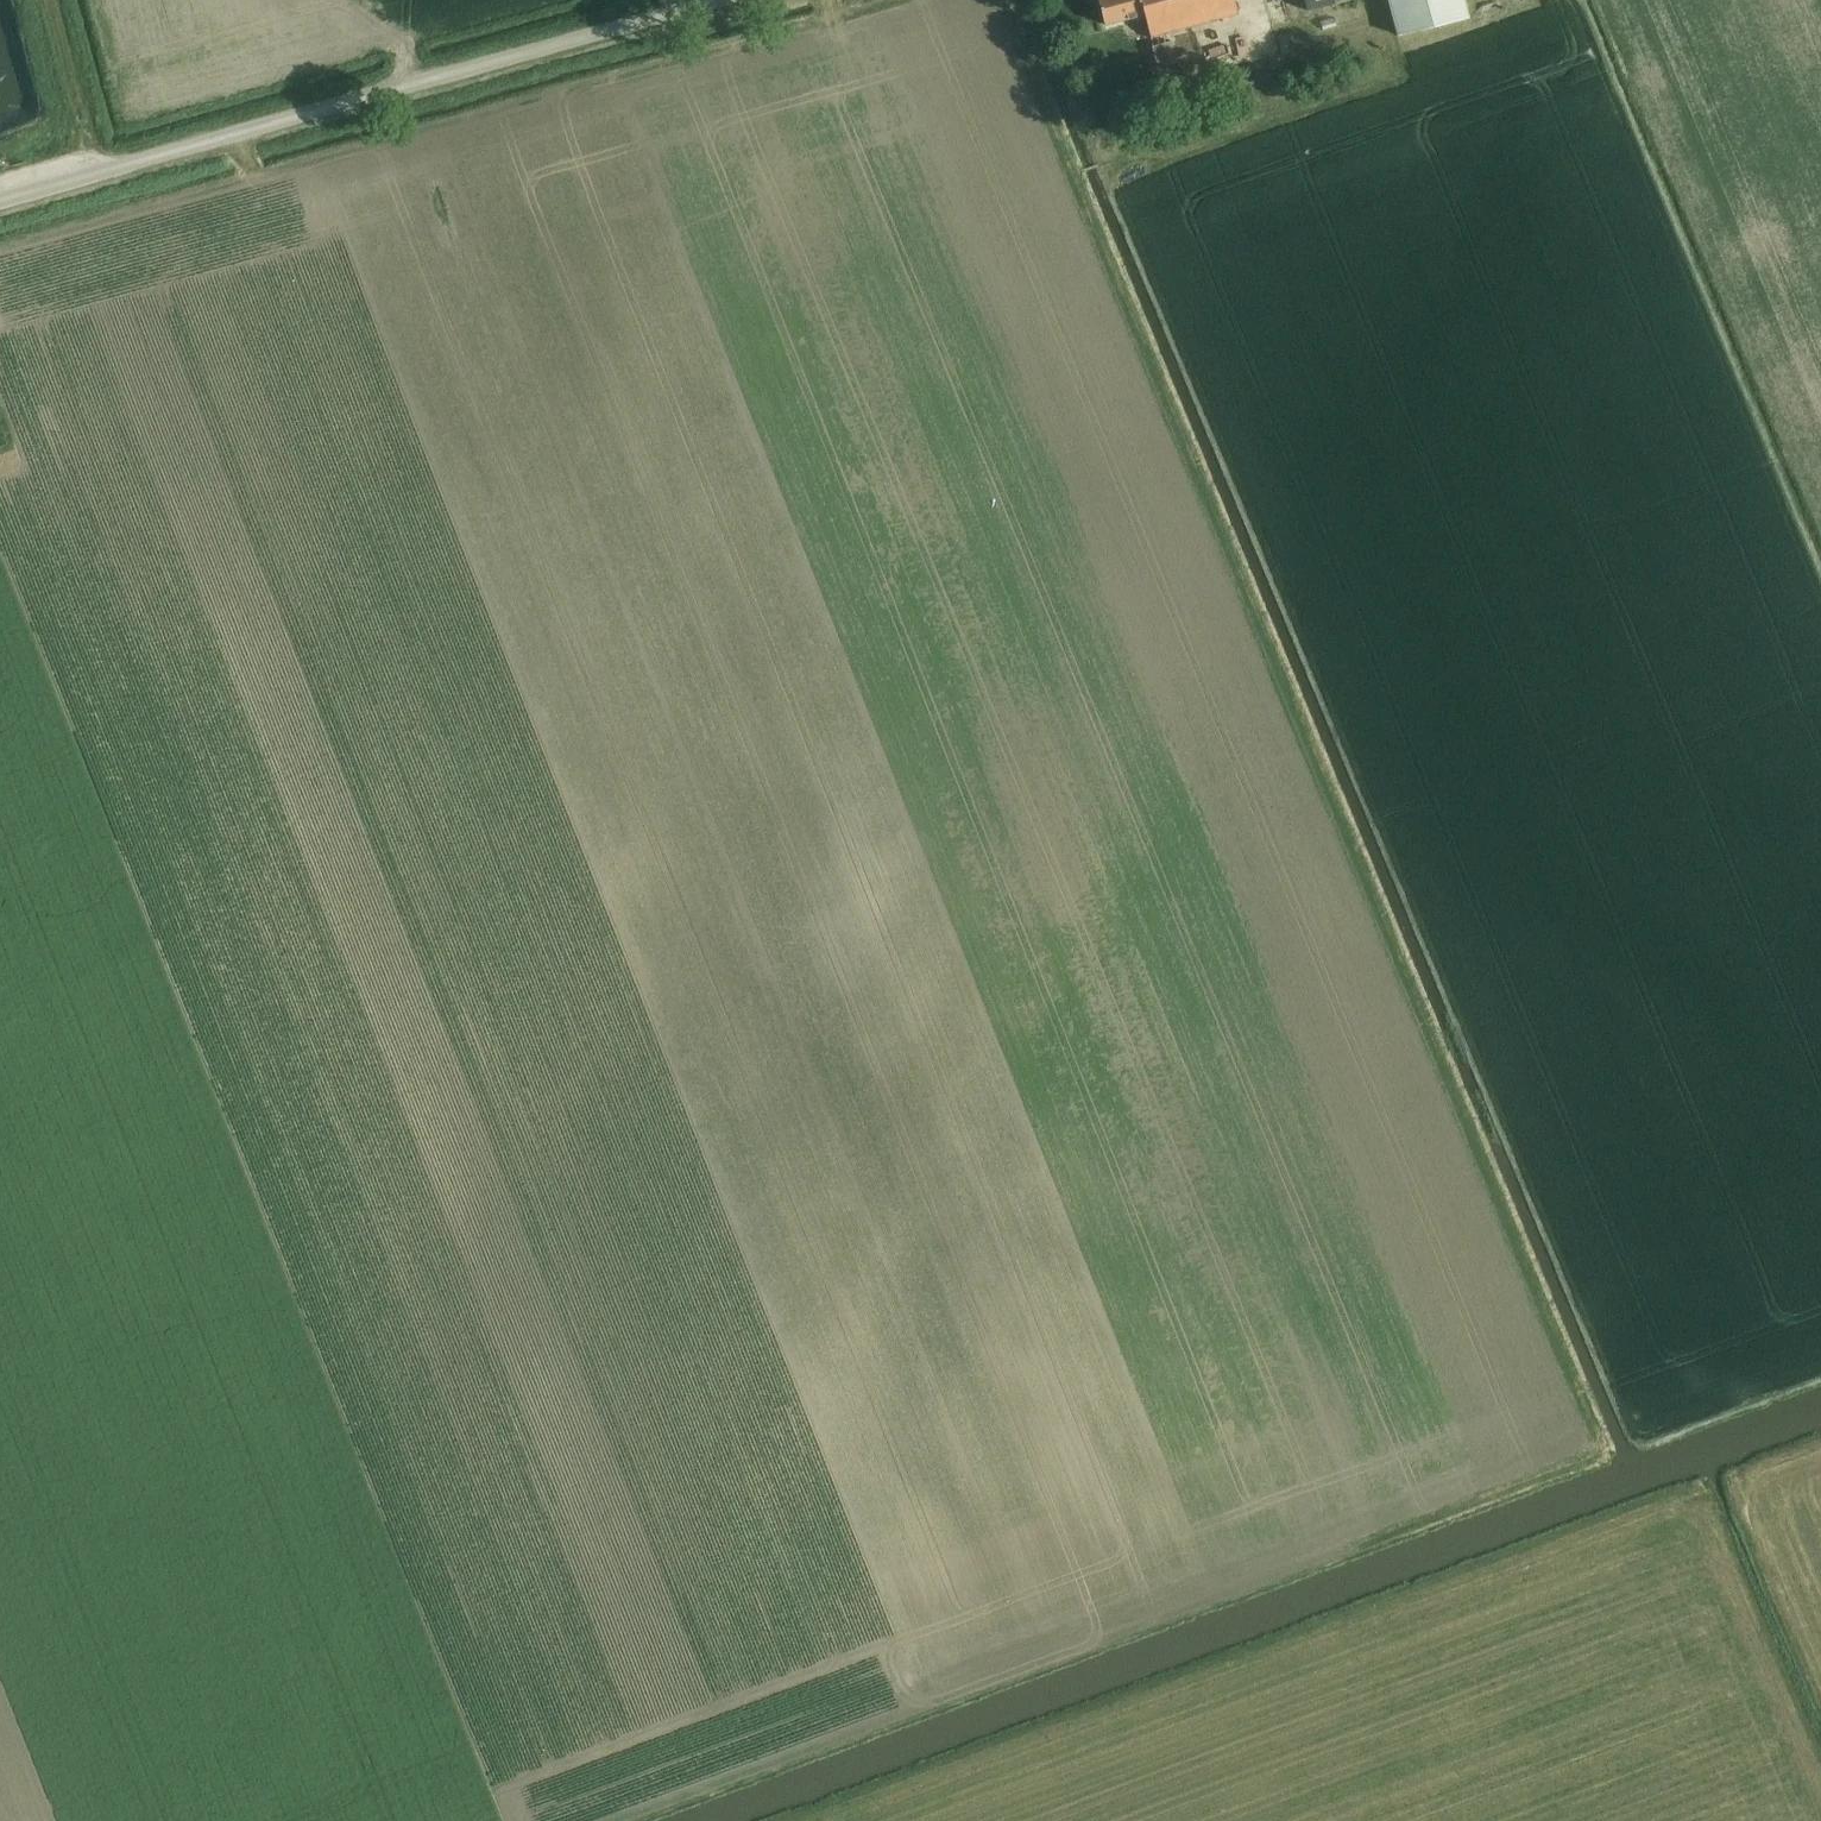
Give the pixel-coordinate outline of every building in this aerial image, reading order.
[(1241,11),(1238,0),(1099,0),(1107,27),(1148,16),(1154,35),(1241,11)] [(1307,11),(1349,0),(1304,0),(1307,11)] [(1398,35),(1468,17),(1463,0),(1389,0),(1398,35)] [(1162,66),(1180,61),(1174,41),(1156,46),(1162,66)]
